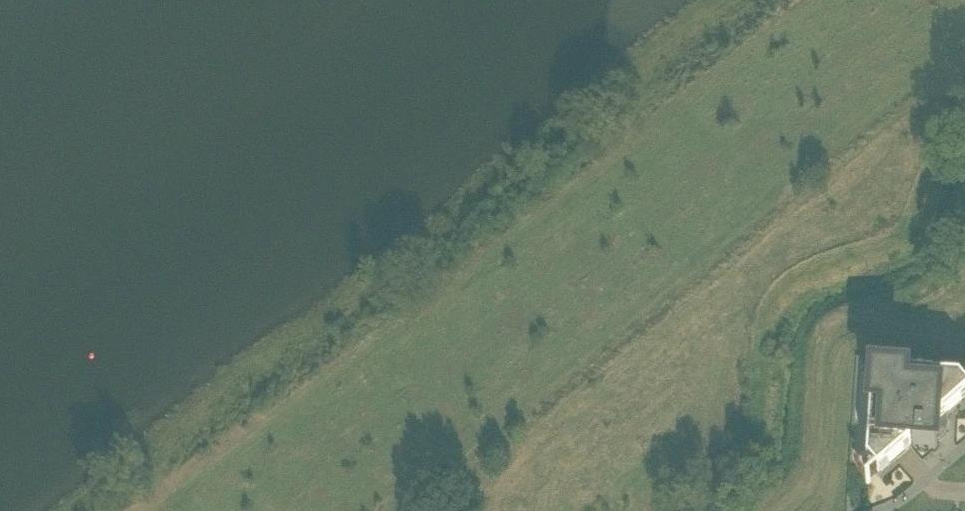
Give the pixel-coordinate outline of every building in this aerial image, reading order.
[(947,432),(948,415),(964,400),(964,388),(961,383),(875,377),(874,378),(868,463),(879,475),(912,447),(936,448),(937,443),(938,441),(941,439),(942,439),(944,437),(946,434),(947,432)]
